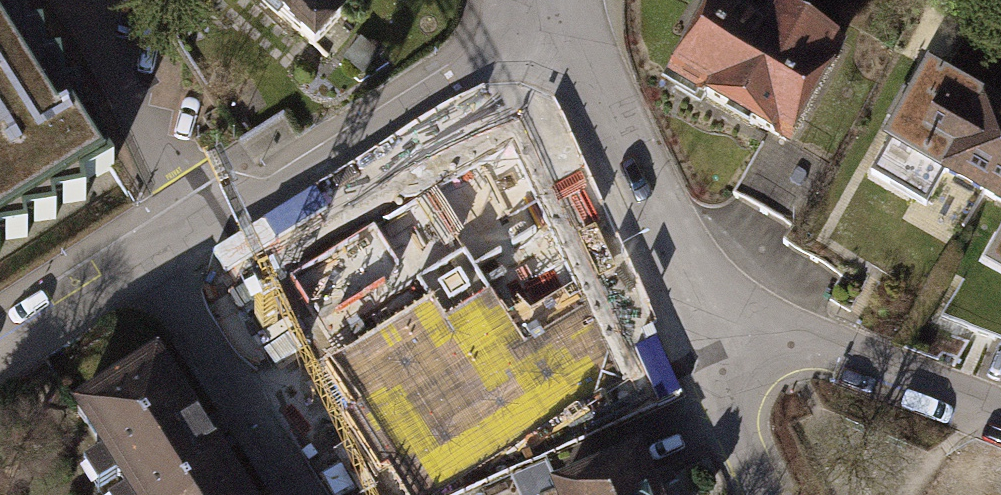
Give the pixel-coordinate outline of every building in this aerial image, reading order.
[(3,260),(1,247),(31,242),(29,229),(60,224),(58,209),(90,205),(88,190),(118,171),(105,151),(100,118),(86,120),(82,89),(70,90),(65,58),(52,60),(47,30),(32,32),(28,2),(13,4),(13,0),(0,0),(0,261),(3,260)] [(307,46),(334,14),(321,4),(324,0),(253,0),(307,46)] [(713,4),(670,78),(767,134),(777,140),(829,50),(764,13),(760,20),(755,29),(713,4)] [(883,138),(928,164),(1000,206),(1000,116),(921,71),(883,138)] [(777,140),(767,134),(733,192),(786,223),(820,164),(777,140)] [(277,284),(409,494),(425,494),(627,382),(513,138),(277,284)] [(136,494),(255,494),(214,430),(164,350),(78,404),(136,494)] [(645,453),(554,494),(555,494),(663,494),(645,453)]
